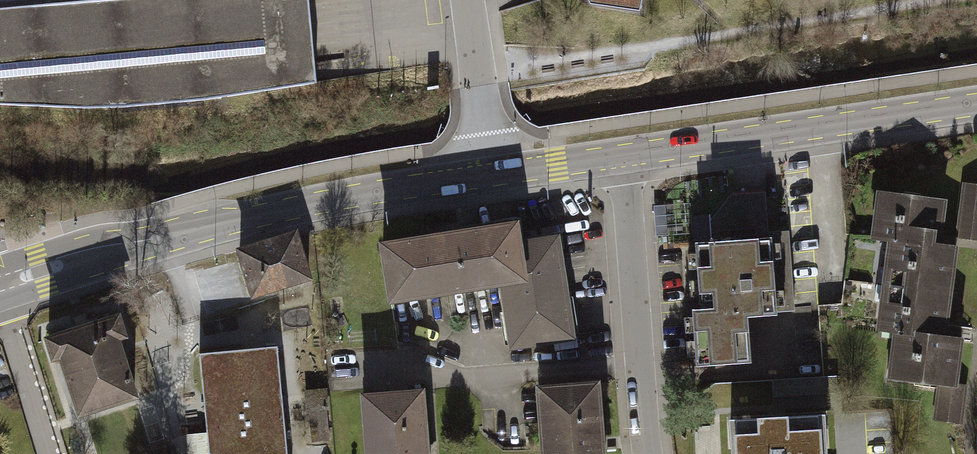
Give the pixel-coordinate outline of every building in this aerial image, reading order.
[(320,75),(313,0),(0,0),(0,105),(121,94),(125,92),(320,75)] [(592,9),(636,15),(639,0),(588,0),(592,9)] [(692,210),(692,231),(787,225),(783,204),(767,204),(767,180),(731,183),(712,209),(692,210)] [(933,417),(964,422),(970,380),(952,378),(959,327),(946,326),(959,235),(939,232),(945,192),(874,182),(867,229),(886,231),(874,317),(891,319),(885,366),(939,374),(933,417)] [(513,209),(377,232),(387,295),(494,277),(505,345),(576,333),(559,225),(517,232),(513,209)] [(688,353),(746,351),(744,307),(790,305),(787,225),(692,231),(696,294),(686,294),(688,353)] [(299,235),(236,252),(249,301),(312,283),(299,235)] [(105,304),(41,325),(68,409),(132,388),(105,304)] [(198,351),(208,453),(287,453),(276,344),(198,351)] [(530,372),(536,453),(602,453),(596,368),(530,372)] [(354,383),(361,453),(425,453),(418,377),(354,383)] [(821,402),(727,407),(730,453),(824,453),(821,402)]
